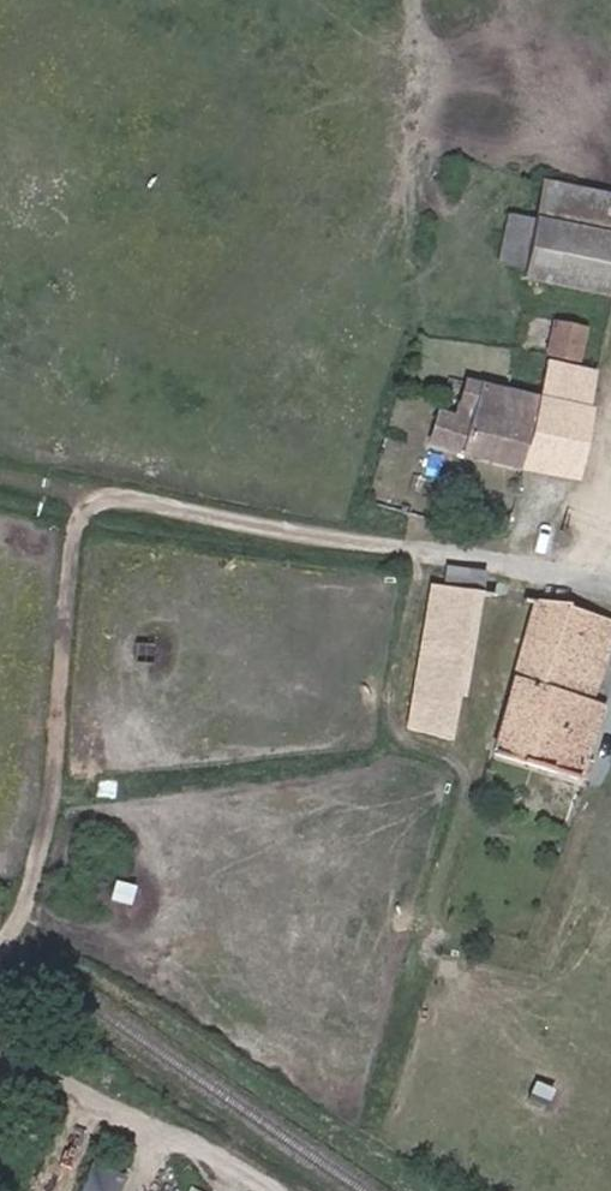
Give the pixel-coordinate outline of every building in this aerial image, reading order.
[(610,235),(610,196),(542,183),(534,220),(610,235)] [(526,264),(534,220),(481,210),(473,254),(526,264)] [(609,293),(610,282),(610,235),(534,220),(526,264),(524,277),(609,293)] [(586,329),(553,321),(546,352),(579,360),(586,329)] [(471,411),(456,408),(454,417),(437,414),(429,442),(497,460),(573,476),(593,370),(548,361),(540,397),(478,384),(471,411)] [(463,380),(456,408),(471,411),(478,384),(463,380)] [(470,592),(429,586),(414,683),(454,690),(470,592)] [(551,605),(531,602),(515,674),(494,750),(577,775),(600,706),(586,702),(610,628),(610,625),(551,605)] [(454,690),(414,683),(407,725),(446,737),(454,690)]
